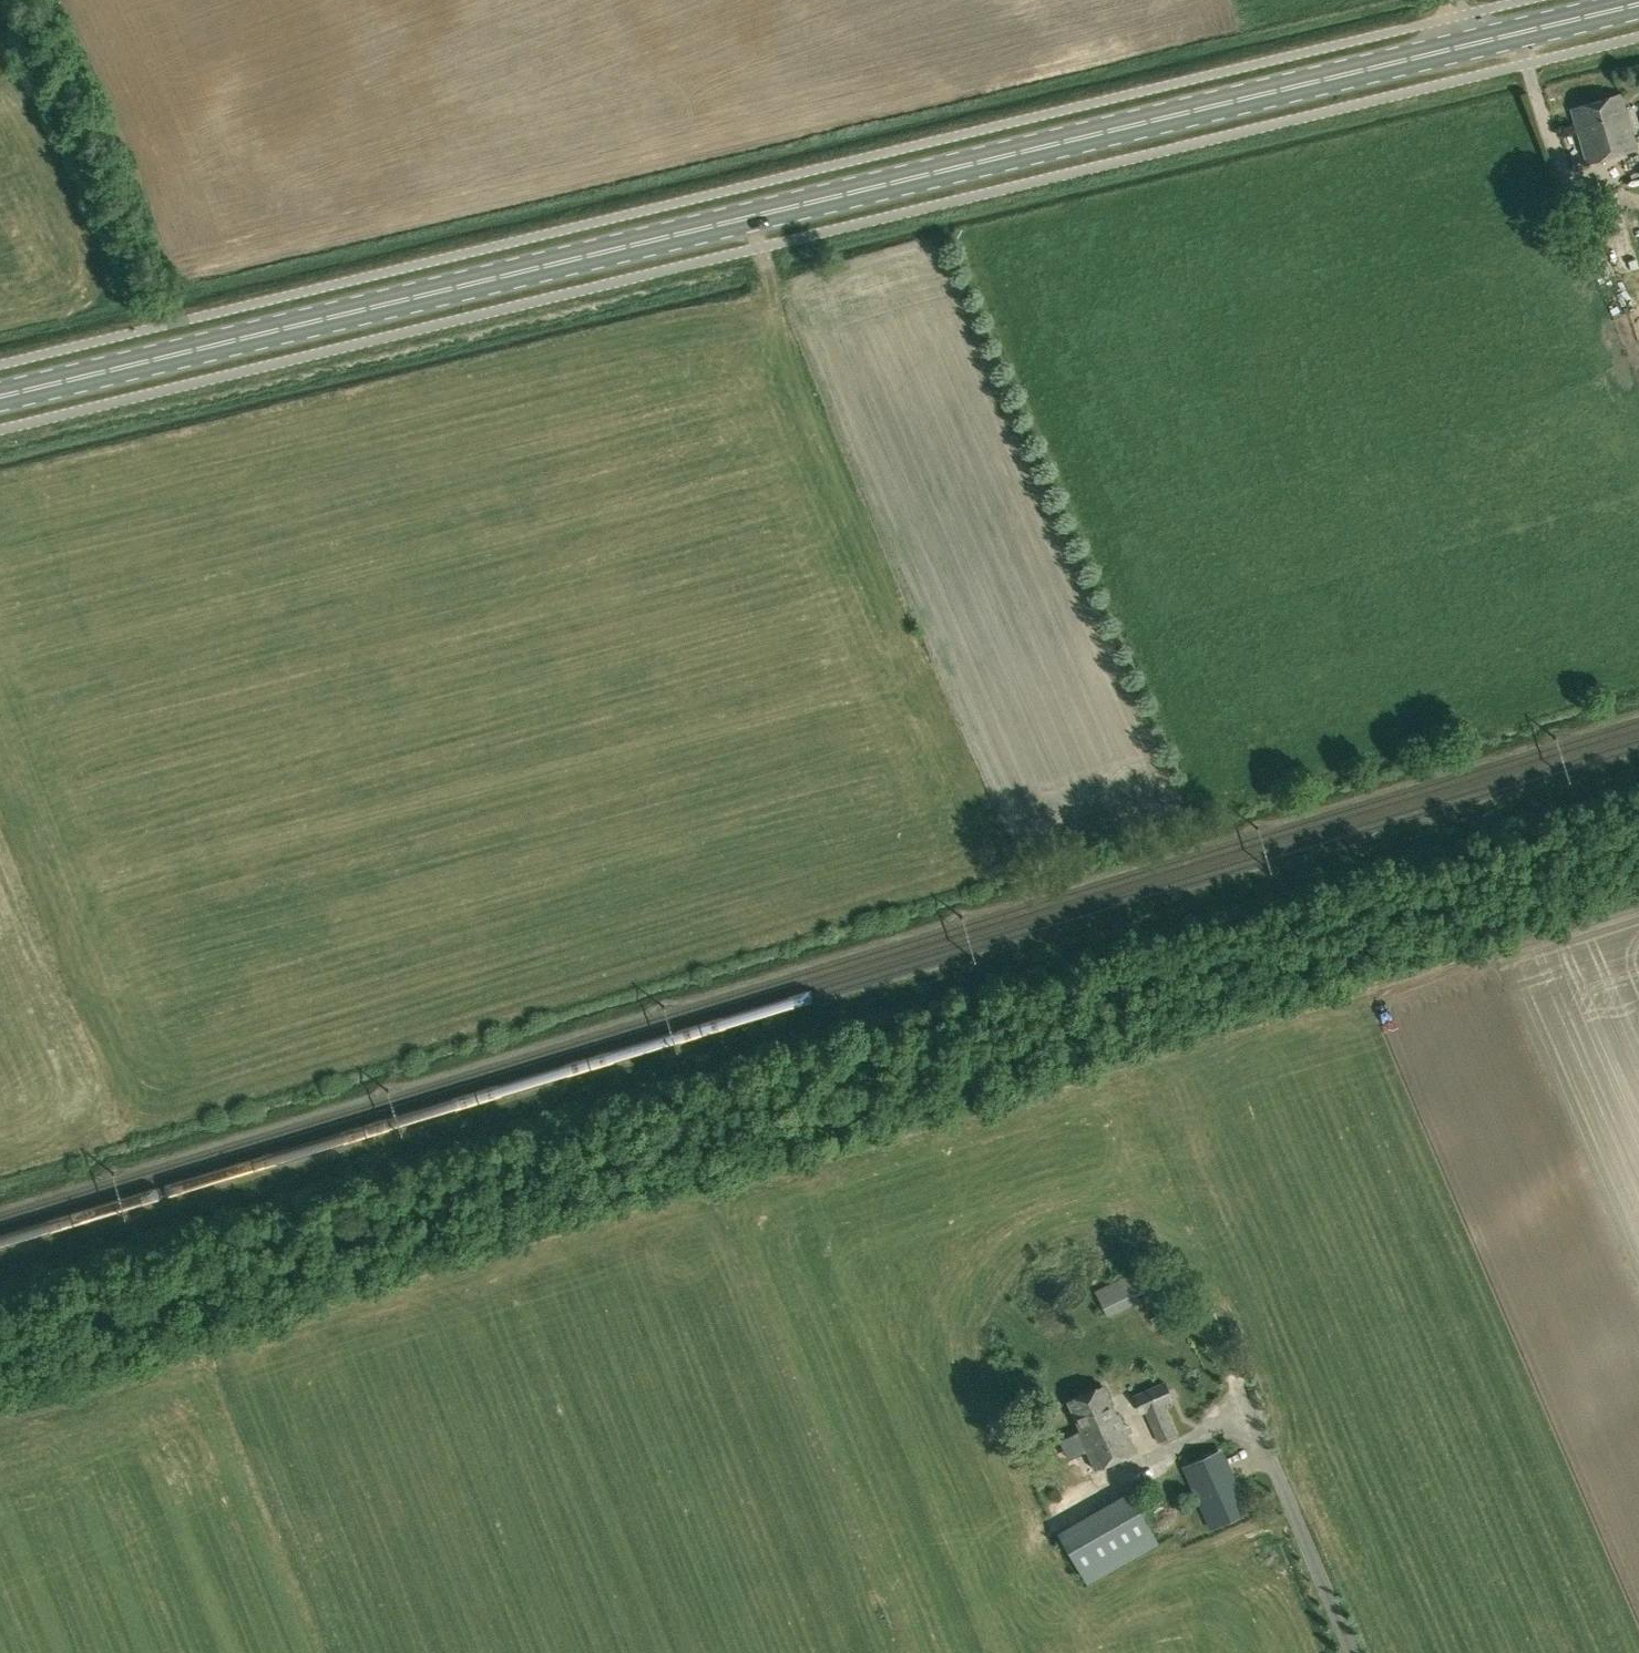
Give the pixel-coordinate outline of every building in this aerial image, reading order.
[(1619,94),(1571,110),(1588,165),(1637,150),(1619,94)] [(1068,1401),(1081,1429),(1076,1431),(1094,1470),(1136,1451),(1118,1413),(1115,1414),(1102,1385),(1068,1401)] [(1158,1442),(1177,1433),(1164,1403),(1166,1402),(1159,1386),(1136,1397),(1143,1412),(1144,1412),(1158,1442)] [(1245,1512),(1214,1443),(1179,1459),(1210,1528),(1245,1512)] [(1160,1544),(1130,1492),(1059,1532),(1088,1584),(1160,1544)]
